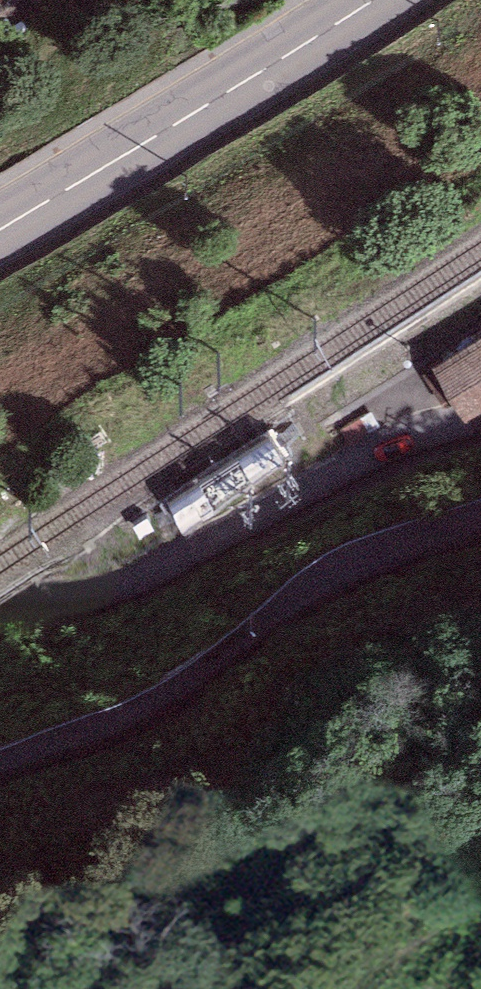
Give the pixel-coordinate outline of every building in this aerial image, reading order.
[(480,398),(480,321),(432,352),(467,407),(480,398)]
